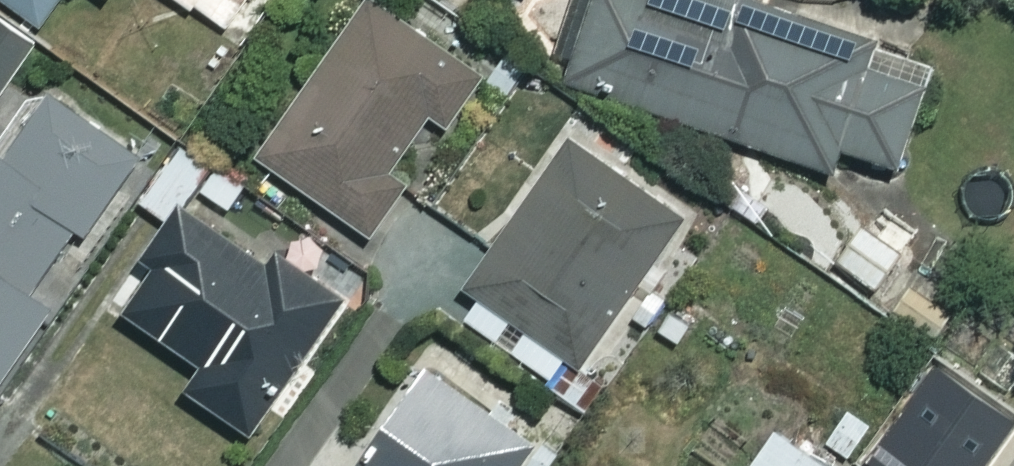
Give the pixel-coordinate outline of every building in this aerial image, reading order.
[(45,30),(66,0),(4,0),(45,30)] [(238,40),(266,0),(183,0),(238,40)] [(366,0),(359,0),(252,157),(370,237),(409,180),(390,167),(426,114),(446,127),(480,77),(366,0)] [(756,0),(582,0),(556,73),(829,171),(838,146),(894,166),(931,62),(756,0)] [(0,27),(0,93),(29,44),(0,27)] [(42,92),(0,151),(0,375),(50,306),(27,289),(73,225),(82,231),(134,158),(42,92)] [(680,218),(567,139),(462,290),(575,369),(680,218)] [(285,270),(182,199),(140,261),(150,268),(120,312),(196,365),(180,389),(243,432),(352,274),(305,241),(285,270)] [(418,368),(352,465),(512,465),(528,442),(418,368)] [(929,368),(864,460),(872,465),(983,465),(1012,426),(929,368)] [(771,430),(747,465),(825,465),(771,430)]
